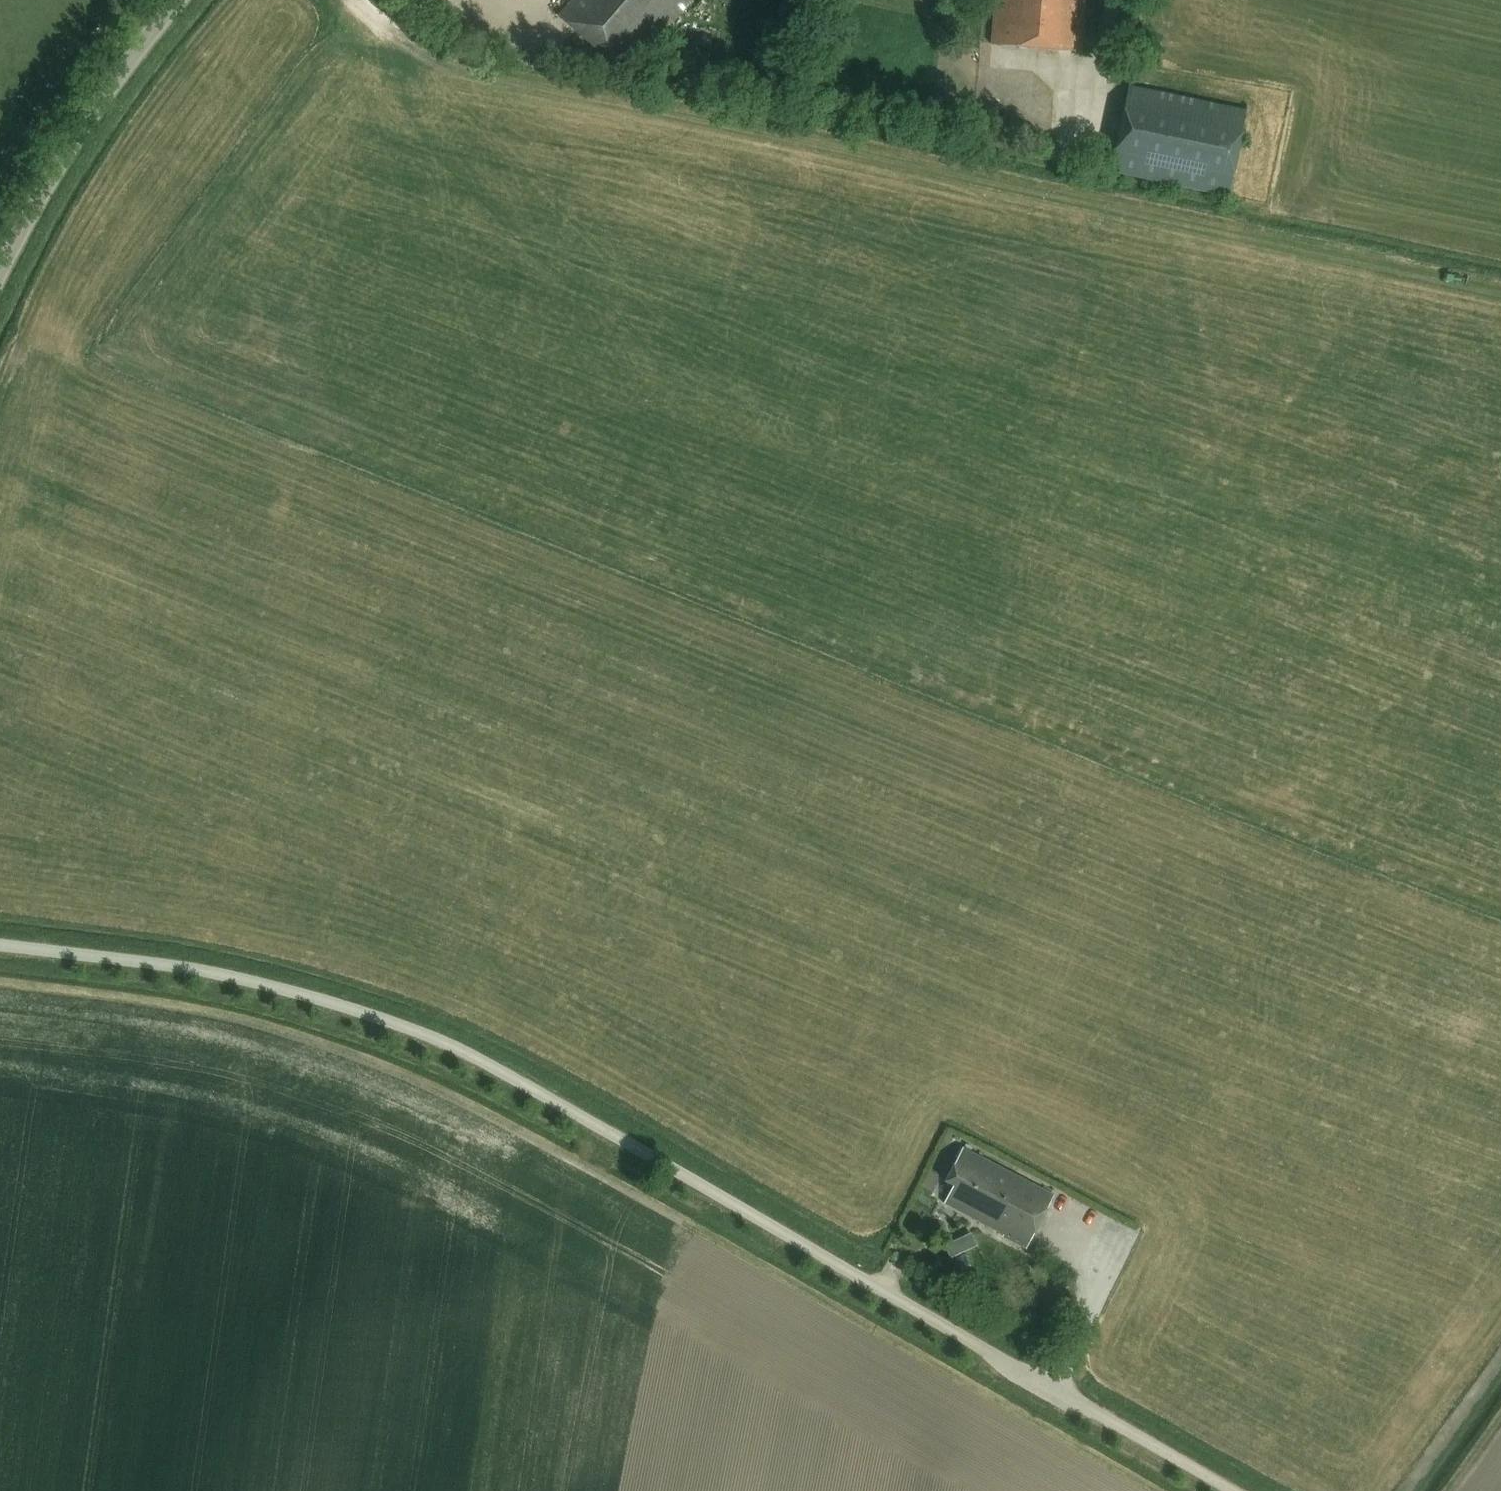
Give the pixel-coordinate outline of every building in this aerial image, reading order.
[(559,15),(621,69),(631,58),(639,65),(695,0),(572,0),(559,15)] [(1085,0),(994,0),(991,43),(1081,50),(1085,0)] [(1229,194),(1247,109),(1128,84),(1110,169),(1229,194)] [(1026,1247),(1054,1193),(965,1146),(947,1180),(955,1184),(946,1201),(1004,1231),(1002,1235),(1026,1247)]
